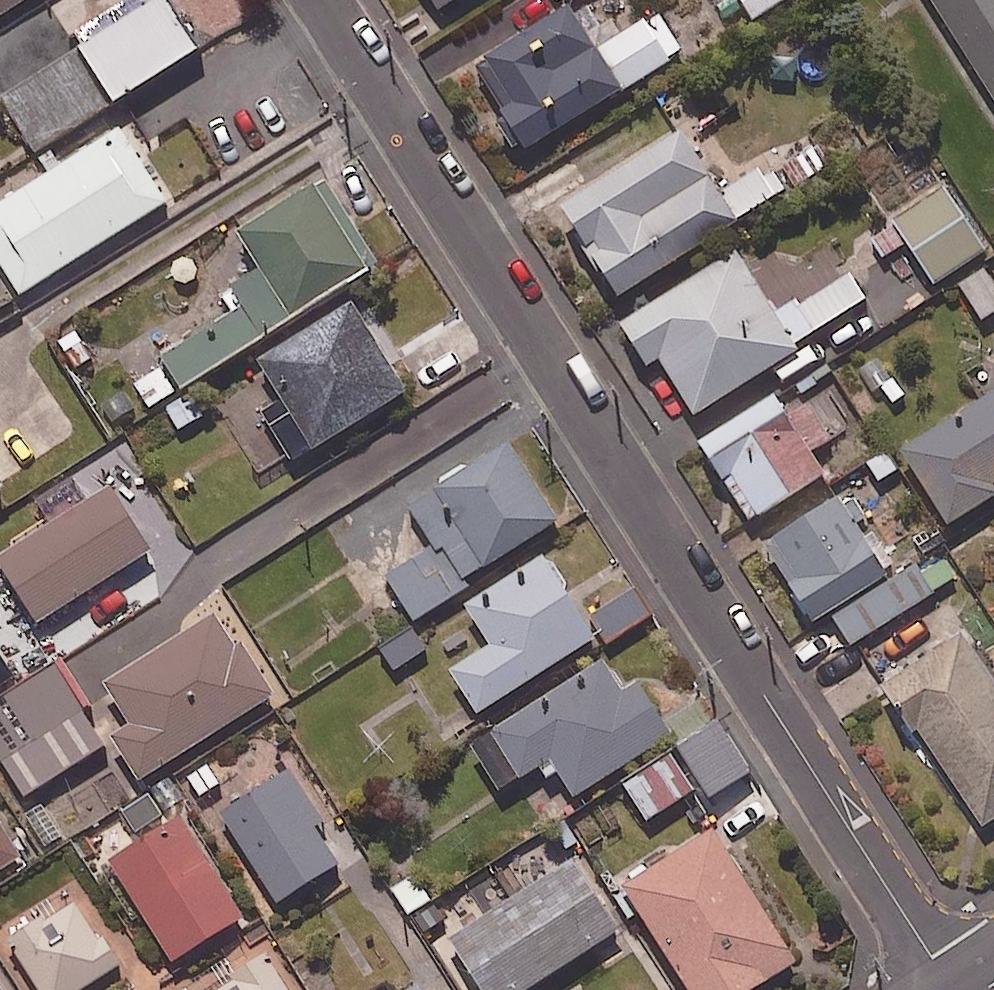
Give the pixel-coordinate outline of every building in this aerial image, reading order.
[(35,0),(0,0),(0,23),(35,0)] [(114,99),(198,48),(169,0),(148,0),(144,2),(142,0),(117,0),(105,7),(113,21),(80,42),(114,99)] [(750,17),(779,0),(741,0),(750,17)] [(993,99),(993,0),(932,0),(993,99)] [(594,46),(565,1),(468,64),(525,150),(680,48),(654,8),(594,46)] [(80,42),(75,45),(52,7),(0,39),(0,96),(35,153),(110,107),(107,103),(114,99),(80,42)] [(718,190),(675,125),(556,203),(615,294),(774,190),(757,164),(718,190)] [(118,126),(0,199),(0,262),(18,291),(164,200),(118,126)] [(211,269),(227,293),(152,341),(178,382),(371,258),(316,173),(234,226),(247,246),(211,269)] [(931,281),(983,248),(944,187),(889,222),(890,224),(870,237),(885,259),(867,270),(897,317),(937,291),(931,281)] [(775,315),(733,247),(617,319),(644,362),(657,354),(692,410),(794,347),(790,341),(863,296),(848,271),(775,315)] [(983,267),(959,282),(980,317),(993,308),(993,285),(983,267)] [(403,388),(350,299),(255,356),(269,380),(228,404),(267,469),(403,388)] [(899,446),(945,521),(993,490),(988,481),(993,478),(993,386),(899,446)] [(806,398),(785,412),(771,390),(695,439),(749,522),(825,473),(812,455),(834,441),(806,398)] [(555,519),(503,439),(411,498),(404,487),(344,525),(378,578),(384,574),(413,617),(463,585),(459,580),(555,519)] [(108,484),(0,549),(0,568),(32,621),(148,550),(108,484)] [(828,609),(894,568),(871,530),(863,534),(836,491),(761,537),(811,619),(828,609)] [(592,635),(539,551),(462,600),(487,641),(448,666),(475,709),(592,635)] [(894,568),(828,609),(849,643),(956,577),(943,557),(903,582),(894,568)] [(650,612),(631,583),(592,609),(611,638),(650,612)] [(271,691),(217,607),(102,681),(127,720),(108,732),(137,777),(271,691)] [(980,823),(993,814),(993,682),(946,613),(885,654),(871,664),(980,823)] [(37,624),(0,647),(0,759),(21,793),(108,739),(37,624)] [(620,688),(598,655),(469,739),(499,785),(547,754),(572,792),(667,730),(633,679),(620,688)] [(617,783),(639,818),(711,774),(704,763),(732,746),(716,718),(678,741),(680,744),(617,783)] [(319,817),(285,766),(215,812),(273,901),(335,860),(310,823),(319,817)] [(614,827),(595,798),(568,816),(586,845),(614,827)] [(240,914),(178,812),(106,855),(168,957),(240,914)] [(0,824),(0,865),(18,853),(0,824)] [(710,826),(619,882),(687,989),(740,989),(793,957),(710,826)] [(571,858),(489,910),(480,896),(438,923),(482,989),(518,989),(616,927),(571,858)] [(64,888),(0,931),(0,938),(35,989),(72,989),(114,962),(64,888)] [(264,953),(206,989),(287,989),(264,953)] [(419,980),(402,989),(425,989),(419,980)]
